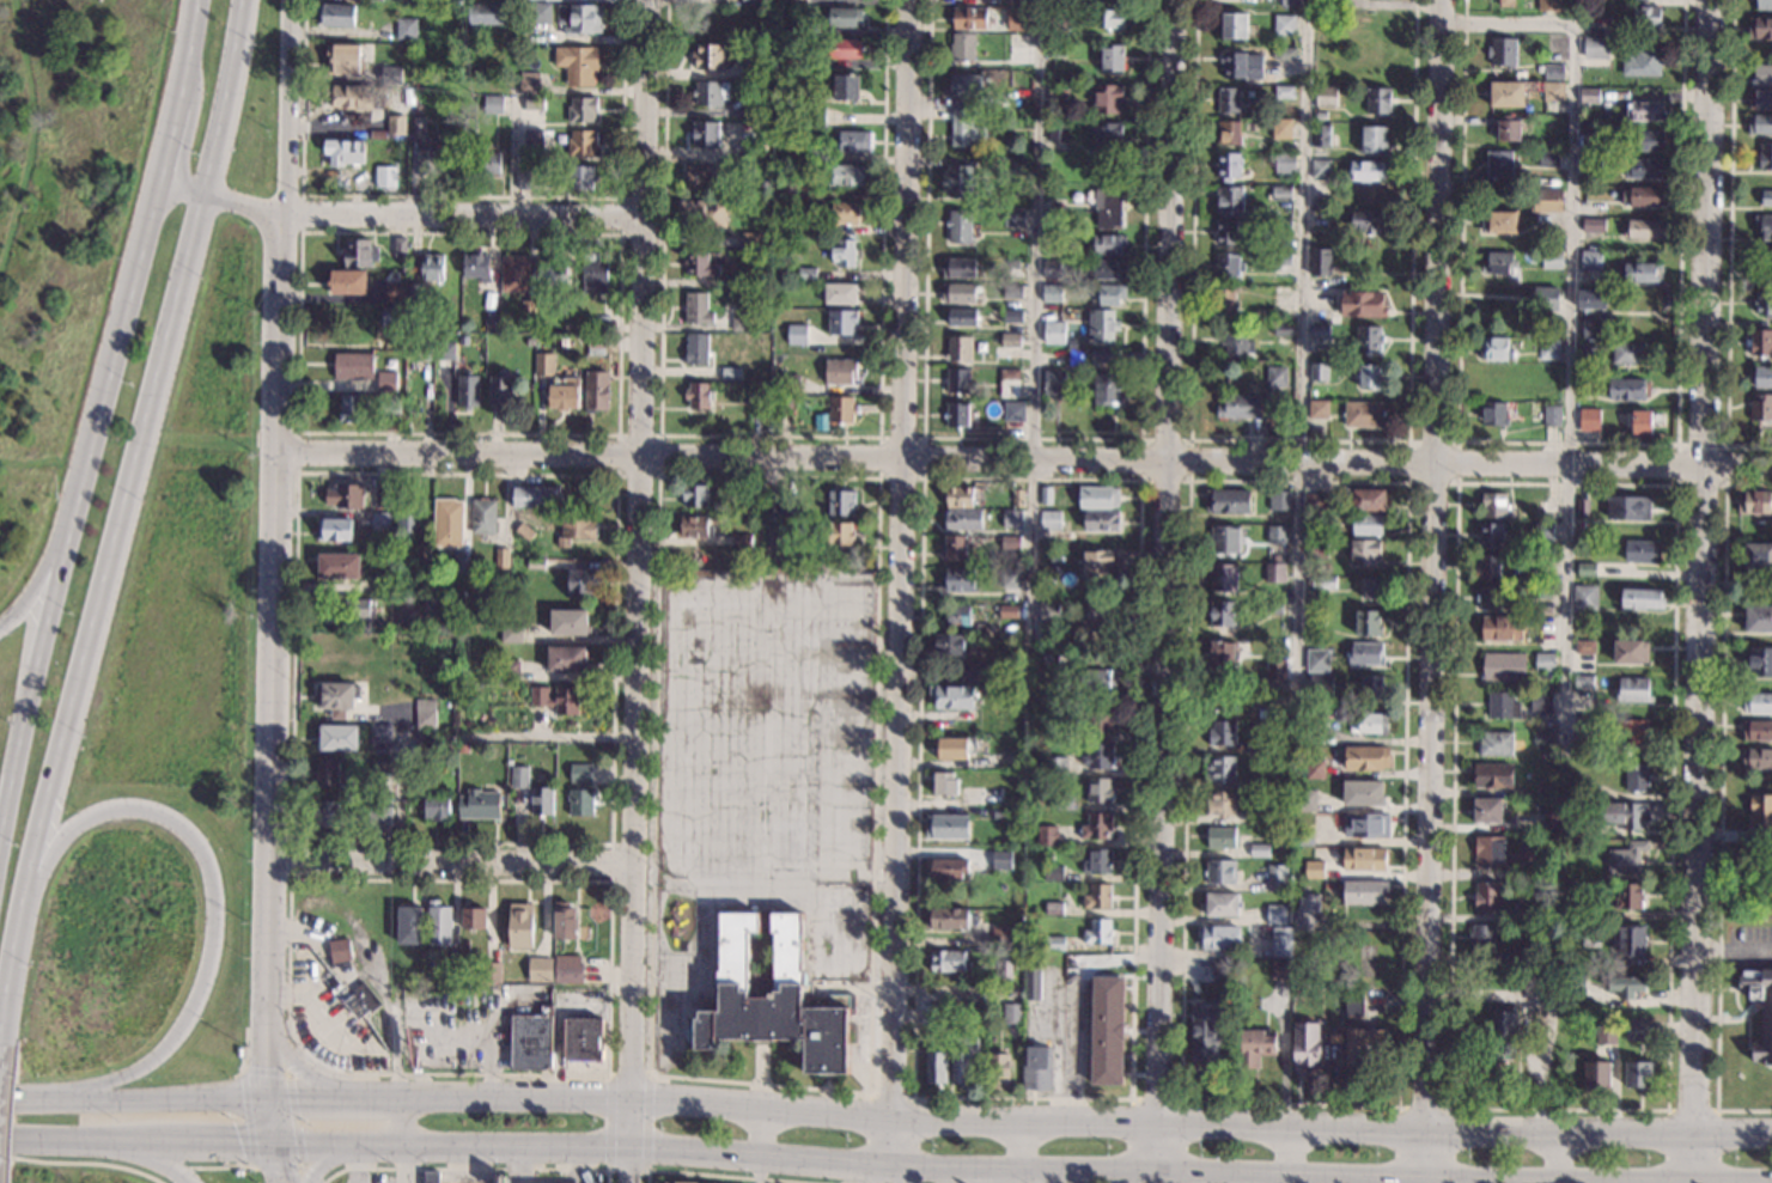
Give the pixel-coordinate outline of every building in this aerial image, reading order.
[(1313,8),(1313,0),(1330,0),(1330,8),(1313,8)] [(1539,11),(1539,0),(1551,0),(1551,11),(1539,11)] [(1756,10),(1756,0),(1771,0),(1771,10),(1756,10)] [(550,24),(522,24),(522,2),(550,4),(550,24)] [(354,28),(322,26),(322,16),(317,16),(317,4),(354,4),(354,28)] [(512,25),(468,24),(468,4),(512,5),(512,25)] [(601,23),(604,23),(604,28),(601,28),(601,33),(583,33),(583,36),(564,36),(564,25),(556,25),(556,5),(601,6),(601,23)] [(1661,28),(1633,28),(1633,6),(1661,6),(1661,28)] [(861,8),(861,26),(829,26),(829,7),(861,8)] [(986,29),(952,28),(952,7),(986,7),(986,29)] [(1124,12),(1127,12),(1127,16),(1124,16),(1124,28),(1112,28),(1112,31),(1108,31),(1108,28),(1097,28),(1097,10),(1124,10),(1124,12)] [(1025,30),(1006,30),(1006,12),(1025,12),(1025,30)] [(1247,39),(1223,39),(1224,13),(1247,13),(1248,13),(1247,39)] [(1070,32),(1049,32),(1049,14),(1070,14),(1070,32)] [(1296,16),(1296,35),(1274,35),(1274,14),(1296,16)] [(1749,17),(1771,17),(1771,38),(1749,38),(1749,17)] [(415,39),(396,39),(396,18),(415,19),(415,39)] [(800,35),(784,33),(784,24),(800,24),(800,35)] [(974,61),(950,61),(950,43),(952,43),(952,33),(974,33),(974,61)] [(1027,45),(1009,45),(1009,33),(1027,33),(1027,45)] [(1608,59),(1584,59),(1585,37),(1607,38),(1608,38),(1608,59)] [(1516,66),(1514,66),(1514,69),(1509,69),(1509,66),(1491,66),(1491,57),(1487,57),(1487,47),(1491,47),(1491,38),(1516,38),(1516,66)] [(855,41),(860,41),(860,57),(829,57),(829,39),(855,39),(855,41)] [(724,56),(726,57),(726,66),(724,66),(724,68),(695,67),(695,59),(692,59),(692,54),(696,54),(696,43),(724,43),(724,56)] [(359,57),(363,57),(363,73),(359,72),(359,74),(327,74),(327,44),(359,45),(359,57)] [(1066,57),(1048,57),(1048,44),(1066,44),(1066,57)] [(1124,63),(1126,63),(1126,69),(1124,69),(1124,72),(1113,71),(1113,73),(1108,73),(1108,71),(1101,71),(1101,62),(1098,62),(1098,55),(1101,55),(1101,44),(1124,45),(1124,63)] [(597,72),(593,72),(593,86),(566,86),(566,68),(564,68),(564,67),(554,67),(554,47),(598,47),(597,72)] [(1297,48),(1296,60),(1278,60),(1278,59),(1272,59),(1272,49),(1278,49),(1278,48),(1297,48)] [(1661,75),(1622,75),(1622,61),(1624,61),(1624,56),(1634,56),(1634,48),(1661,48),(1661,75)] [(1247,78),(1223,78),(1223,62),(1220,62),(1220,55),(1223,55),(1223,51),(1247,53),(1247,78)] [(1565,59),(1548,62),(1547,55),(1563,51),(1565,59)] [(802,67),(784,66),(784,56),(803,56),(802,67)] [(768,79),(749,78),(749,61),(768,62),(768,79)] [(475,63),(474,74),(467,73),(468,63),(475,63)] [(1563,79),(1541,79),(1541,66),(1543,66),(1543,65),(1564,65),(1563,79)] [(1754,65),(1771,65),(1771,85),(1754,85),(1754,84),(1752,84),(1752,78),(1754,79),(1754,65)] [(402,85),(380,84),(380,66),(402,66),(402,85)] [(538,78),(541,78),(540,93),(519,92),(519,78),(520,78),(520,72),(538,72),(538,78)] [(854,75),(859,75),(859,99),(834,99),(834,75),(850,75),(850,73),(854,73),(854,75)] [(986,96),(980,96),(980,97),(945,97),(945,85),(950,85),(950,74),(986,74),(986,96)] [(727,99),(721,99),(721,106),(711,105),(711,109),(707,109),(707,105),(695,105),(695,96),(692,96),(693,90),(695,90),(696,81),(729,81),(727,99)] [(1524,106),(1491,106),(1491,81),(1524,81),(1524,106)] [(1564,102),(1543,100),(1545,81),(1564,83),(1564,102)] [(1068,97),(1049,97),(1049,84),(1068,84),(1068,97)] [(373,109),(333,109),(333,97),(327,97),(327,86),(333,86),(333,85),(373,85),(373,109)] [(1124,96),(1125,96),(1125,103),(1119,103),(1119,114),(1096,114),(1096,111),(1092,111),(1092,102),(1096,102),(1096,85),(1124,85),(1124,96)] [(1295,99),(1275,99),(1275,86),(1295,86),(1295,99)] [(1336,87),(1336,106),(1316,106),(1316,86),(1336,87)] [(1240,112),(1218,112),(1219,87),(1238,87),(1240,87),(1240,112)] [(1030,100),(1009,102),(1009,92),(1025,91),(1025,89),(1030,89),(1030,100)] [(1392,114),(1368,114),(1368,89),(1392,89),(1392,114)] [(1599,103),(1579,103),(1581,89),(1600,89),(1599,103)] [(1750,90),(1771,91),(1771,109),(1749,109),(1750,90)] [(503,114),(485,114),(485,96),(503,96),(503,114)] [(543,110),(524,110),(524,96),(543,96),(543,110)] [(597,114),(595,114),(593,122),(584,122),(583,126),(579,126),(579,122),(567,123),(568,106),(571,106),(571,97),(591,97),(591,96),(597,96),(597,114)] [(1663,122),(1639,122),(1640,120),(1626,120),(1626,102),(1632,102),(1632,100),(1663,100),(1663,122)] [(816,106),(826,106),(824,129),(803,129),(803,106),(814,106),(814,104),(816,104),(816,106)] [(972,127),(984,127),(984,141),(969,141),(969,146),(950,146),(950,109),(973,109),(972,127)] [(406,135),(388,134),(388,115),(406,116),(406,135)] [(1749,115),(1771,116),(1771,133),(1748,133),(1749,115)] [(1512,120),(1521,120),(1521,141),(1498,140),(1498,134),(1491,133),(1491,116),(1512,116),(1512,120)] [(425,138),(413,138),(413,117),(425,117),(425,138)] [(1292,120),(1292,139),(1273,139),(1273,118),(1292,120)] [(719,122),(718,146),(693,145),(693,121),(719,122)] [(1241,133),(1242,133),(1242,145),(1218,145),(1218,121),(1241,121),(1241,133)] [(1067,141),(1048,140),(1048,122),(1067,122),(1067,141)] [(1122,138),(1120,138),(1120,152),(1096,152),(1096,123),(1122,123),(1122,138)] [(1330,146),(1313,146),(1313,124),(1322,124),(1322,123),(1329,123),(1330,146)] [(1388,152),(1359,152),(1359,134),(1363,134),(1363,127),(1388,127),(1388,152)] [(597,147),(595,147),(595,156),(583,156),(583,158),(578,158),(578,154),(573,154),(573,157),(568,157),(568,138),(572,138),(572,130),(592,130),(592,129),(597,129),(597,147)] [(543,147),(524,147),(524,130),(542,130),(543,130),(543,147)] [(869,152),(834,152),(835,132),(869,132),(869,152)] [(1602,144),(1584,144),(1584,132),(1602,132),(1602,144)] [(1664,133),(1664,150),(1658,150),(1658,151),(1631,151),(1631,150),(1626,150),(1626,134),(1631,134),(1631,132),(1664,133)] [(365,163),(359,163),(358,165),(352,165),(352,163),(345,163),(345,166),(330,166),(330,154),(324,154),(324,139),(365,140),(365,163)] [(1561,147),(1553,147),(1553,139),(1561,140),(1561,147)] [(488,147),(487,147),(487,151),(498,151),(498,153),(500,153),(499,173),(489,173),(489,177),(486,177),(486,173),(475,173),(476,142),(488,142),(488,147)] [(753,154),(735,154),(735,142),(753,142),(753,154)] [(1761,144),(1771,144),(1771,169),(1761,169),(1761,167),(1759,167),(1761,144)] [(438,173),(418,173),(419,150),(439,150),(438,173)] [(468,173),(458,172),(458,175),(453,175),(453,172),(446,172),(446,150),(468,150),(468,173)] [(1512,178),(1487,178),(1487,151),(1511,151),(1512,151),(1512,178)] [(1558,164),(1541,164),(1542,151),(1559,151),(1558,164)] [(1296,153),(1296,173),(1275,173),(1275,152),(1296,153)] [(1241,158),(1242,158),(1242,169),(1240,169),(1240,178),(1232,178),(1232,183),(1223,183),(1223,178),(1218,178),(1219,153),(1241,153),(1241,158)] [(1601,158),(1601,167),(1583,167),(1583,157),(1601,158)] [(1029,175),(1007,175),(1007,158),(1029,158),(1029,175)] [(1663,178),(1625,177),(1625,166),(1631,166),(1631,159),(1663,159),(1663,178)] [(1330,160),(1330,178),(1313,178),(1313,160),(1330,160)] [(1386,179),(1346,179),(1346,170),(1351,170),(1351,161),(1386,161),(1386,179)] [(592,176),(596,176),(596,182),(592,182),(592,190),(568,189),(568,183),(562,183),(562,177),(568,177),(568,165),(592,166),(592,176)] [(707,177),(716,178),(716,185),(707,185),(707,188),(686,187),(687,165),(708,166),(707,177)] [(869,185),(836,185),(836,189),(827,189),(827,165),(869,166),(869,185)] [(972,197),(948,197),(948,193),(942,193),(942,171),(946,171),(946,165),(972,166),(972,197)] [(396,188),(375,187),(376,166),(396,166),(396,188)] [(529,189),(518,189),(518,172),(529,172),(529,189)] [(1243,212),(1234,212),(1234,214),(1229,214),(1229,212),(1218,212),(1218,207),(1216,207),(1216,199),(1218,199),(1219,187),(1243,187),(1243,212)] [(1291,200),(1267,200),(1267,194),(1273,194),(1273,187),(1291,187),(1291,200)] [(1663,206),(1657,206),(1657,207),(1631,206),(1631,203),(1624,203),(1624,190),(1631,190),(1631,187),(1663,187),(1663,206)] [(1561,212),(1534,212),(1534,188),(1563,189),(1561,212)] [(1121,230),(1097,230),(1097,208),(1096,208),(1096,189),(1122,189),(1121,230)] [(1762,190),(1771,190),(1771,206),(1762,206),(1762,190)] [(731,201),(731,206),(726,206),(726,227),(684,226),(684,214),(677,214),(677,200),(731,201)] [(1322,208),(1314,208),(1314,200),(1322,200),(1322,208)] [(858,208),(861,208),(861,213),(858,213),(858,222),(857,222),(857,225),(851,225),(851,224),(850,224),(850,225),(845,225),(845,224),(832,222),(832,202),(858,202),(858,208)] [(1024,226),(1004,226),(1004,208),(1024,208),(1024,226)] [(1517,233),(1481,233),(1481,209),(1517,209),(1517,233)] [(970,243),(948,242),(948,226),(945,226),(945,220),(949,220),(949,211),(970,212),(970,243)] [(1067,232),(1046,231),(1046,211),(1067,211),(1067,232)] [(1383,219),(1386,219),(1386,228),(1378,228),(1378,234),(1365,234),(1365,232),(1359,232),(1359,230),(1352,230),(1352,212),(1383,212),(1383,219)] [(1755,215),(1771,215),(1771,238),(1761,238),(1761,226),(1755,226),(1755,215)] [(817,232),(796,232),(797,219),(817,219),(817,232)] [(1604,231),(1583,231),(1583,219),(1606,219),(1604,231)] [(1663,238),(1630,238),(1630,219),(1663,220),(1663,238)] [(1237,230),(1241,230),(1241,234),(1237,234),(1237,244),(1218,244),(1218,220),(1237,220),(1237,230)] [(1291,231),(1267,231),(1267,220),(1292,220),(1291,231)] [(760,246),(741,246),(742,233),(760,233),(760,246)] [(1062,246),(1043,246),(1043,233),(1062,233),(1062,246)] [(1127,254),(1088,254),(1088,249),(1090,249),(1090,234),(1127,236),(1127,254)] [(407,256),(394,256),(394,237),(406,237),(407,237),(407,256)] [(371,246),(378,248),(378,261),(370,261),(370,268),(345,267),(346,255),(339,255),(339,248),(346,248),(346,239),(371,239),(371,246)] [(853,249),(858,249),(858,255),(854,255),(853,267),(838,267),(839,262),(832,262),(832,260),(830,260),(830,248),(832,248),(832,244),(838,244),(838,239),(853,239),(853,249)] [(1332,276),(1311,276),(1311,249),(1332,249),(1332,276)] [(1563,269),(1541,268),(1541,250),(1563,250),(1563,269)] [(481,255),(491,255),(491,282),(480,282),(480,278),(464,278),(464,254),(473,254),(473,251),(481,251),(481,255)] [(707,264),(719,264),(719,275),(687,275),(687,267),(683,267),(683,261),(687,261),(687,251),(707,251),(707,264)] [(1601,269),(1582,269),(1582,251),(1600,251),(1601,251),(1601,269)] [(599,261),(607,261),(607,293),(583,293),(583,252),(599,252),(599,261)] [(1514,261),(1517,261),(1517,268),(1514,268),(1514,274),(1488,274),(1488,272),(1482,272),(1482,263),(1488,263),(1488,252),(1514,252),(1514,261)] [(443,280),(436,280),(436,282),(430,282),(430,280),(422,280),(422,254),(444,255),(443,280)] [(1241,262),(1244,262),(1244,272),(1241,272),(1241,278),(1214,278),(1214,262),(1217,262),(1217,254),(1241,254),(1241,262)] [(1292,254),(1292,276),(1273,275),(1273,266),(1271,266),(1271,254),(1292,254)] [(1758,255),(1771,255),(1771,282),(1753,282),(1753,264),(1758,264),(1758,255)] [(529,292),(501,292),(501,256),(528,256),(529,256),(529,292)] [(974,278),(943,278),(943,257),(974,258),(974,278)] [(1024,261),(1024,278),(1006,278),(1006,260),(1024,261)] [(1065,278),(1043,276),(1043,260),(1066,261),(1065,278)] [(1127,279),(1088,279),(1088,263),(1095,263),(1095,260),(1127,261),(1127,279)] [(566,270),(571,270),(571,275),(566,275),(566,283),(538,283),(540,261),(567,261),(566,270)] [(1662,282),(1660,282),(1660,285),(1655,285),(1655,282),(1619,282),(1619,264),(1663,264),(1662,282)] [(816,280),(797,280),(798,268),(816,268),(816,280)] [(366,294),(329,294),(329,270),(366,270),(366,294)] [(749,287),(729,287),(730,275),(749,275),(749,287)] [(404,300),(385,300),(386,282),(404,282),(404,300)] [(855,289),(858,289),(858,294),(855,294),(855,304),(824,304),(824,283),(855,283),(855,289)] [(974,303),(942,303),(943,283),(973,285),(975,285),(974,303)] [(421,301),(409,301),(409,285),(410,285),(421,285),(421,301)] [(1022,298),(1003,297),(1003,285),(1009,285),(1022,285),(1022,298)] [(1061,303),(1043,303),(1043,285),(1061,285),(1061,303)] [(1126,299),(1120,299),(1120,305),(1100,305),(1100,293),(1091,293),(1091,285),(1126,285),(1126,299)] [(1290,295),(1273,295),(1273,285),(1290,285),(1290,295)] [(1236,299),(1238,299),(1238,307),(1236,307),(1236,311),(1216,311),(1216,286),(1237,286),(1236,299)] [(1559,297),(1561,297),(1561,300),(1559,300),(1559,310),(1534,309),(1535,287),(1559,287),(1559,297)] [(1606,309),(1590,309),(1590,312),(1584,312),(1584,309),(1578,309),(1578,289),(1607,291),(1606,309)] [(1384,306),(1387,306),(1387,316),(1384,316),(1384,318),(1342,318),(1342,301),(1340,301),(1340,297),(1342,297),(1342,291),(1384,291),(1384,306)] [(1758,291),(1771,291),(1771,314),(1758,313),(1758,306),(1754,306),(1754,299),(1756,299),(1758,291)] [(487,292),(497,294),(494,310),(485,307),(487,292)] [(706,312),(713,312),(713,324),(686,323),(686,292),(707,293),(706,312)] [(535,301),(534,321),(522,321),(523,300),(535,301)] [(412,331),(403,331),(403,337),(385,337),(385,325),(383,325),(383,306),(412,307),(412,331)] [(1022,323),(1003,323),(1003,309),(1022,310),(1022,323)] [(857,324),(855,324),(855,335),(828,335),(828,310),(858,311),(857,324)] [(975,325),(948,325),(948,310),(975,310),(975,325)] [(1115,319),(1121,319),(1121,327),(1114,327),(1114,341),(1094,341),(1094,310),(1115,310),(1115,319)] [(754,331),(732,330),(732,316),(754,316),(754,331)] [(1602,337),(1582,337),(1583,319),(1603,319),(1602,337)] [(609,333),(591,333),(591,330),(590,330),(590,323),(591,323),(591,321),(609,321),(609,333)] [(1065,344),(1045,343),(1045,322),(1055,322),(1065,322),(1065,344)] [(1248,340),(1255,340),(1255,353),(1248,353),(1248,354),(1226,354),(1226,344),(1222,344),(1222,331),(1226,331),(1226,323),(1248,323),(1248,340)] [(1292,324),(1292,336),(1274,336),(1274,323),(1292,324)] [(1540,324),(1540,331),(1528,330),(1529,323),(1540,324)] [(805,343),(787,344),(787,324),(806,324),(805,343)] [(1329,337),(1313,336),(1313,325),(1329,325),(1329,337)] [(1381,335),(1384,335),(1384,343),(1381,343),(1381,352),(1372,352),(1372,355),(1365,355),(1365,352),(1357,352),(1357,340),(1358,340),(1358,327),(1381,327),(1381,335)] [(1750,329),(1771,330),(1771,355),(1767,355),(1767,359),(1760,359),(1760,355),(1750,355),(1750,346),(1746,346),(1746,340),(1750,340),(1750,329)] [(708,350),(711,350),(711,355),(707,355),(707,365),(684,365),(684,364),(682,364),(682,356),(686,356),(687,333),(708,334),(708,350)] [(1018,346),(1001,346),(1001,333),(1019,334),(1018,346)] [(433,350),(416,350),(416,334),(434,334),(433,350)] [(604,349),(587,348),(587,336),(604,336),(604,349)] [(970,360),(948,360),(948,336),(970,336),(970,360)] [(1509,337),(1508,348),(1514,348),(1512,360),(1481,359),(1481,337),(1509,337)] [(1560,360),(1539,359),(1539,340),(1560,340),(1560,360)] [(1580,356),(1593,357),(1594,342),(1581,341),(1580,356)] [(455,355),(457,355),(457,359),(455,359),(455,360),(438,360),(438,342),(455,342),(455,355)] [(1645,364),(1613,364),(1614,342),(1645,342),(1645,364)] [(1086,365),(1068,365),(1068,348),(1088,348),(1086,365)] [(1119,362),(1100,362),(1100,349),(1119,349),(1119,362)] [(373,379),(335,378),(335,353),(373,353),(373,379)] [(554,374),(535,374),(535,353),(554,353),(554,374)] [(855,378),(852,378),(852,385),(826,384),(826,360),(855,360),(855,378)] [(1329,364),(1328,380),(1311,380),(1311,362),(1329,364)] [(1381,386),(1360,386),(1360,378),(1358,378),(1358,371),(1360,371),(1360,365),(1381,365),(1381,386)] [(1755,366),(1771,366),(1771,388),(1755,388),(1755,380),(1753,380),(1753,372),(1755,373),(1755,366)] [(741,380),(721,380),(723,367),(741,368),(741,380)] [(1287,386),(1268,386),(1268,367),(1287,367),(1287,386)] [(969,392),(946,392),(948,383),(943,383),(943,378),(948,378),(948,368),(969,368),(969,392)] [(1018,398),(999,398),(1000,368),(1019,368),(1018,398)] [(471,376),(479,376),(479,405),(471,405),(471,410),(464,409),(464,405),(458,405),(458,376),(465,376),(465,371),(471,371),(471,376)] [(506,376),(513,376),(512,403),(500,403),(500,410),(489,410),(491,376),(498,376),(498,371),(506,371),(506,376)] [(609,409),(595,409),(595,414),(586,414),(586,371),(609,371),(609,409)] [(1065,374),(1067,374),(1067,380),(1065,380),(1065,386),(1071,386),(1071,391),(1065,391),(1065,396),(1059,396),(1059,398),(1053,398),(1053,396),(1045,395),(1045,371),(1065,371),(1065,374)] [(396,395),(378,394),(378,372),(396,372),(396,395)] [(1119,405),(1094,404),(1095,373),(1119,374),(1119,405)] [(566,385),(580,386),(579,409),(548,409),(548,385),(554,385),(554,377),(566,377),(566,385)] [(1646,382),(1650,382),(1650,397),(1645,397),(1645,400),(1610,400),(1610,379),(1646,379),(1646,382)] [(710,391),(713,391),(713,401),(710,401),(710,409),(689,409),(689,398),(686,398),(686,390),(689,390),(689,383),(710,384),(710,391)] [(761,405),(748,405),(749,386),(761,388),(761,405)] [(1754,394),(1771,395),(1771,420),(1750,420),(1750,401),(1754,401),(1754,394)] [(365,402),(370,402),(370,409),(364,409),(364,421),(341,421),(341,395),(365,395),(365,402)] [(400,414),(380,414),(382,395),(401,395),(400,414)] [(1261,403),(1263,403),(1263,409),(1261,409),(1261,417),(1217,417),(1217,405),(1225,405),(1225,395),(1261,395),(1261,403)] [(792,414),(779,414),(779,396),(791,396),(792,396),(792,414)] [(852,407),(855,407),(854,414),(852,414),(852,422),(842,422),(842,426),(838,426),(838,422),(827,422),(827,411),(828,411),(829,396),(852,397),(852,407)] [(1328,419),(1309,419),(1309,401),(1329,401),(1328,419)] [(968,427),(946,426),(946,417),(943,417),(943,413),(946,413),(946,402),(969,403),(968,427)] [(1023,421),(1003,421),(1004,402),(1023,402),(1023,421)] [(1383,410),(1387,410),(1387,417),(1383,417),(1383,427),(1345,426),(1345,416),(1344,416),(1344,413),(1345,413),(1346,402),(1383,402),(1383,410)] [(1506,410),(1508,410),(1508,419),(1509,420),(1509,423),(1506,426),(1504,426),(1504,429),(1499,429),(1499,427),(1482,426),(1482,419),(1479,419),(1479,408),(1484,408),(1484,402),(1506,402),(1506,410)] [(1560,426),(1545,426),(1545,405),(1560,405),(1560,426)] [(1600,431),(1579,431),(1579,408),(1600,409),(1600,431)] [(1651,435),(1632,435),(1633,410),(1650,410),(1651,410),(1651,435)] [(1291,432),(1283,432),(1283,417),(1291,417),(1291,432)] [(364,508),(335,507),(335,505),(325,505),(325,488),(330,488),(334,483),(364,483),(364,508)] [(963,486),(982,487),(982,506),(972,506),(972,507),(945,507),(946,500),(942,500),(942,494),(946,494),(948,486),(956,486),(956,483),(963,483),(963,486)] [(556,496),(564,496),(564,508),(512,507),(513,486),(556,487),(556,496)] [(707,506),(686,506),(686,501),(683,501),(683,486),(707,486),(707,506)] [(1113,488),(1119,488),(1119,507),(1112,507),(1112,508),(1079,508),(1079,486),(1113,487),(1113,488)] [(1052,504),(1041,504),(1041,487),(1051,487),(1052,488),(1052,504)] [(391,508),(375,508),(375,489),(391,489),(391,508)] [(1023,506),(1011,506),(1012,489),(1015,489),(1023,489),(1023,506)] [(1250,513),(1206,512),(1207,489),(1250,490),(1250,513)] [(1384,513),(1353,512),(1353,505),(1351,505),(1351,499),(1353,499),(1354,489),(1386,489),(1384,513)] [(1771,500),(1771,508),(1771,512),(1738,512),(1738,490),(1771,492),(1771,500)] [(853,516),(829,514),(829,492),(838,492),(853,492),(853,516)] [(1292,511),(1269,510),(1269,492),(1273,492),(1292,492),(1292,511)] [(760,511),(749,511),(749,493),(760,493),(760,511)] [(1506,504),(1510,504),(1510,510),(1508,510),(1508,516),(1484,516),(1484,508),(1481,508),(1481,500),(1482,500),(1482,493),(1506,493),(1506,504)] [(1330,512),(1305,511),(1305,494),(1330,494),(1330,512)] [(1650,520),(1607,519),(1607,495),(1650,496),(1650,520)] [(456,500),(463,500),(463,547),(449,547),(449,555),(437,555),(437,547),(433,545),(434,498),(456,499),(456,500)] [(488,499),(497,499),(495,533),(471,533),(473,499),(481,499),(481,498),(488,498),(488,499)] [(796,513),(796,498),(778,498),(778,514),(796,513)] [(1589,517),(1577,517),(1577,498),(1579,498),(1590,498),(1589,517)] [(414,504),(420,504),(419,531),(413,531),(413,536),(406,536),(406,531),(396,531),(397,504),(401,504),(401,499),(414,499),(414,504)] [(1558,517),(1539,517),(1539,501),(1547,501),(1558,501),(1558,517)] [(980,530),(945,530),(945,513),(946,513),(946,508),(981,510),(980,530)] [(1022,528),(1001,528),(1001,510),(1022,510),(1022,528)] [(1060,529),(1041,529),(1042,510),(1060,511),(1060,529)] [(1119,530),(1085,530),(1085,510),(1119,511),(1119,530)] [(392,530),(372,530),(372,512),(392,512),(392,530)] [(592,520),(596,520),(596,538),(570,538),(570,547),(556,547),(558,537),(561,537),(561,512),(592,513),(592,520)] [(1382,536),(1354,535),(1354,514),(1383,514),(1382,536)] [(707,526),(713,526),(712,537),(681,537),(681,536),(677,536),(677,530),(681,530),(681,517),(707,517),(707,526)] [(352,519),(352,529),(357,529),(357,541),(317,539),(317,518),(352,519)] [(1326,519),(1326,537),(1307,537),(1308,518),(1326,519)] [(833,522),(852,522),(852,529),(854,529),(854,539),(852,538),(852,545),(840,545),(840,549),(833,549),(833,547),(821,547),(822,520),(833,520),(833,522)] [(535,532),(529,541),(514,530),(522,522),(535,532)] [(1503,530),(1504,530),(1504,538),(1503,538),(1503,547),(1481,547),(1481,523),(1503,523),(1503,530)] [(1242,537),(1244,537),(1244,542),(1241,542),(1241,554),(1210,553),(1210,538),(1213,538),(1213,526),(1242,526),(1242,537)] [(1287,526),(1287,543),(1267,542),(1268,526),(1287,526)] [(751,547),(732,547),(732,533),(751,533),(751,547)] [(969,544),(966,544),(966,559),(945,559),(945,536),(969,536),(969,544)] [(1015,549),(998,548),(998,536),(1015,536),(1015,549)] [(1328,551),(1310,551),(1310,538),(1328,539),(1328,551)] [(1381,565),(1351,563),(1351,539),(1381,539),(1381,565)] [(1660,562),(1626,561),(1626,541),(1661,542),(1660,562)] [(430,562),(418,561),(418,543),(422,543),(430,543),(430,562)] [(1747,543),(1771,544),(1771,570),(1746,569),(1747,543)] [(509,549),(509,568),(495,567),(495,548),(509,549)] [(1114,569),(1112,569),(1112,578),(1084,578),(1084,550),(1114,550),(1114,569)] [(360,565),(363,565),(363,577),(360,577),(360,579),(318,578),(318,561),(316,560),(316,555),(318,555),(318,554),(360,554),(360,565)] [(468,573),(453,573),(453,554),(468,554),(468,573)] [(1500,561),(1503,561),(1503,566),(1500,566),(1500,579),(1480,579),(1480,555),(1500,555),(1500,561)] [(1557,556),(1557,567),(1539,566),(1539,555),(1557,556)] [(544,568),(528,568),(528,557),(544,557),(544,568)] [(1285,583),(1266,583),(1266,563),(1285,563),(1285,583)] [(1597,575),(1577,575),(1578,563),(1597,563),(1597,575)] [(1237,592),(1212,591),(1212,565),(1237,565),(1237,592)] [(974,579),(979,579),(979,591),(946,591),(946,590),(942,590),(942,584),(946,584),(946,568),(974,568),(974,579)] [(1021,569),(1019,587),(1001,587),(1001,568),(1021,569)] [(599,593),(568,593),(568,571),(599,572),(599,593)] [(1336,589),(1313,587),(1313,574),(1336,575),(1336,589)] [(1384,598),(1365,598),(1365,577),(1384,578),(1384,598)] [(1552,586),(1552,598),(1530,598),(1532,585),(1552,586)] [(1597,610),(1573,610),(1575,585),(1597,585),(1597,610)] [(1500,592),(1503,592),(1502,597),(1500,597),(1500,609),(1480,609),(1480,600),(1476,600),(1476,594),(1480,594),(1480,586),(1500,586),(1500,592)] [(1662,598),(1666,598),(1666,609),(1622,609),(1622,589),(1662,589),(1662,598)] [(443,596),(442,609),(437,609),(436,615),(424,614),(424,609),(420,609),(421,596),(443,596)] [(371,605),(376,605),(376,615),(371,615),(371,617),(340,617),(340,609),(346,610),(346,597),(371,598),(371,605)] [(1236,624),(1211,624),(1212,600),(1236,602),(1236,624)] [(1284,600),(1283,615),(1266,614),(1267,600),(1284,600)] [(1059,621),(1049,621),(1049,624),(1042,624),(1042,621),(1041,621),(1041,602),(1060,602),(1059,621)] [(1118,612),(1125,612),(1125,624),(1110,624),(1110,630),(1094,629),(1094,624),(1086,624),(1088,603),(1119,603),(1118,612)] [(969,627),(948,626),(948,605),(969,605),(969,627)] [(1017,617),(999,617),(999,605),(1018,605),(1017,617)] [(1747,605),(1771,606),(1771,631),(1746,630),(1747,605)] [(586,624),(590,624),(590,633),(586,633),(586,635),(550,634),(550,609),(586,609),(586,624)] [(1327,624),(1308,624),(1309,609),(1322,609),(1327,609),(1327,624)] [(1381,621),(1383,621),(1383,635),(1357,634),(1357,610),(1381,611),(1381,621)] [(1523,627),(1526,627),(1526,632),(1523,632),(1523,641),(1482,640),(1482,616),(1523,617),(1523,627)] [(522,623),(522,642),(501,642),(501,622),(522,623)] [(966,654),(930,653),(931,633),(966,633),(966,654)] [(1237,659),(1236,659),(1236,667),(1213,667),(1213,659),(1211,659),(1212,640),(1237,641),(1237,659)] [(1595,653),(1576,653),(1576,640),(1595,641),(1595,653)] [(1643,641),(1649,641),(1649,663),(1643,663),(1643,664),(1614,664),(1614,648),(1613,648),(1613,641),(1615,642),(1615,640),(1643,640),(1643,641)] [(1383,655),(1384,655),(1384,664),(1360,664),(1360,666),(1348,665),(1350,648),(1352,648),(1352,642),(1383,642),(1383,655)] [(585,671),(548,671),(548,646),(585,647),(585,671)] [(1750,647),(1771,647),(1771,676),(1749,675),(1749,667),(1743,667),(1743,655),(1750,655),(1750,647)] [(1329,672),(1307,672),(1308,650),(1329,650),(1329,672)] [(1059,653),(1058,664),(1039,661),(1040,651),(1059,653)] [(1524,682),(1484,682),(1485,678),(1482,678),(1482,672),(1485,672),(1485,653),(1526,653),(1524,682)] [(1554,671),(1535,671),(1536,653),(1554,653),(1554,671)] [(1286,681),(1267,679),(1268,659),(1286,659),(1286,681)] [(519,660),(518,679),(498,679),(498,660),(519,660)] [(985,682),(962,682),(963,664),(985,664),(985,682)] [(1110,675),(1118,675),(1118,689),(1110,689),(1110,691),(1083,690),(1083,683),(1080,681),(1080,677),(1083,673),(1083,669),(1110,670),(1110,675)] [(1333,695),(1310,695),(1310,675),(1333,675),(1333,695)] [(1593,688),(1575,688),(1575,675),(1594,676),(1593,688)] [(1382,697),(1359,696),(1360,683),(1363,684),(1364,676),(1383,676),(1382,697)] [(1649,697),(1652,697),(1652,702),(1618,702),(1618,689),(1620,689),(1620,677),(1649,678),(1649,697)] [(354,708),(346,708),(346,718),(331,718),(331,708),(322,708),(322,683),(354,683),(354,708)] [(973,709),(934,709),(934,696),(928,696),(928,685),(974,685),(973,709)] [(1236,709),(1210,709),(1211,694),(1213,694),(1213,685),(1236,685),(1236,709)] [(583,703),(578,702),(578,714),(555,714),(555,708),(548,708),(548,706),(526,706),(526,695),(530,695),(530,687),(548,687),(548,697),(556,697),(556,687),(583,687),(583,703)] [(1552,713),(1532,713),(1532,690),(1552,690),(1552,713)] [(1512,702),(1520,702),(1520,718),(1488,718),(1488,693),(1512,693),(1512,702)] [(1744,693),(1771,693),(1771,714),(1758,714),(1749,713),(1749,712),(1744,712),(1744,693)] [(1269,709),(1250,709),(1252,695),(1269,695),(1269,709)] [(1114,733),(1086,733),(1088,707),(1114,707),(1114,733)] [(434,727),(415,727),(416,709),(434,709),(434,727)] [(1388,736),(1377,736),(1377,733),(1359,733),(1359,713),(1388,713),(1388,736)] [(1593,730),(1575,730),(1575,716),(1594,716),(1593,730)] [(1648,733),(1651,733),(1651,738),(1644,738),(1644,746),(1618,746),(1618,719),(1648,720),(1648,733)] [(1235,745),(1210,744),(1210,728),(1213,728),(1213,720),(1235,721),(1235,745)] [(1744,721),(1771,721),(1771,740),(1743,740),(1744,721)] [(391,746),(370,746),(370,724),(391,724),(391,746)] [(1070,739),(1052,739),(1052,724),(1070,725),(1070,739)] [(358,750),(321,749),(321,725),(355,725),(359,725),(358,750)] [(1316,726),(1316,743),(1298,743),(1298,725),(1316,726)] [(1554,731),(1553,744),(1534,744),(1534,731),(1554,731)] [(1512,756),(1480,756),(1480,754),(1478,754),(1478,746),(1480,746),(1480,738),(1484,738),(1484,732),(1512,732),(1512,756)] [(974,752),(967,752),(967,760),(938,758),(938,751),(934,751),(934,745),(937,745),(937,737),(975,738),(974,752)] [(1267,754),(1249,752),(1249,740),(1267,740),(1267,754)] [(1113,755),(1116,755),(1115,768),(1112,767),(1112,769),(1089,769),(1089,764),(1080,764),(1080,756),(1089,756),(1089,743),(1114,743),(1113,755)] [(1389,767),(1383,767),(1383,769),(1345,769),(1345,746),(1390,746),(1389,767)] [(1743,749),(1771,749),(1771,768),(1743,767),(1743,749)] [(1235,780),(1208,780),(1208,763),(1212,763),(1213,756),(1235,756),(1235,780)] [(1067,774),(1047,774),(1047,757),(1067,757),(1067,774)] [(339,785),(316,783),(317,758),(339,758),(339,785)] [(390,772),(371,770),(371,758),(391,758),(390,772)] [(1325,778),(1307,778),(1307,758),(1325,758),(1325,778)] [(1514,787),(1475,787),(1475,774),(1469,774),(1469,764),(1475,764),(1475,763),(1514,763),(1514,787)] [(1648,774),(1651,775),(1651,780),(1649,780),(1649,791),(1638,791),(1638,793),(1633,793),(1633,791),(1626,791),(1626,763),(1649,763),(1648,774)] [(591,764),(591,782),(568,781),(570,764),(591,764)] [(528,787),(511,787),(511,767),(512,767),(512,766),(528,767),(528,787)] [(952,779),(957,779),(957,794),(933,794),(933,780),(931,780),(931,774),(933,774),(933,772),(952,772),(952,779)] [(1267,788),(1249,788),(1249,775),(1268,776),(1267,788)] [(1112,786),(1113,786),(1113,794),(1115,794),(1115,800),(1113,800),(1113,801),(1086,801),(1088,778),(1112,778),(1112,786)] [(1383,795),(1386,795),(1386,806),(1344,805),(1344,781),(1383,782),(1383,795)] [(1558,795),(1539,795),(1540,781),(1558,781),(1558,795)] [(581,789),(592,789),(592,799),(596,799),(595,804),(592,804),(592,816),(570,815),(570,800),(568,800),(568,794),(570,794),(570,789),(576,789),(576,786),(581,787),(581,789)] [(1003,805),(975,805),(975,786),(1003,786),(1003,805)] [(552,813),(531,813),(531,801),(528,801),(528,795),(531,795),(532,787),(553,787),(552,813)] [(480,791),(499,792),(499,799),(503,800),(503,805),(499,805),(499,818),(498,818),(498,821),(493,821),(493,818),(458,818),(458,795),(467,795),(467,788),(480,788),(480,791)] [(1316,811),(1295,811),(1296,789),(1317,789),(1316,811)] [(1235,816),(1208,815),(1208,798),(1212,798),(1212,791),(1235,791),(1235,816)] [(1750,794),(1771,794),(1771,830),(1749,830),(1750,794)] [(449,821),(432,819),(432,817),(424,817),(424,807),(420,807),(420,795),(449,795),(449,821)] [(1502,803),(1505,803),(1505,806),(1502,806),(1502,822),(1474,822),(1475,798),(1502,799),(1502,803)] [(339,811),(340,811),(340,825),(315,825),(317,800),(339,800),(339,811)] [(1648,815),(1642,815),(1642,830),(1624,830),(1624,828),(1620,827),(1620,824),(1600,824),(1600,803),(1648,804),(1648,815)] [(390,825),(369,825),(369,805),(391,805),(390,825)] [(1009,818),(992,818),(992,805),(1009,806),(1009,818)] [(1279,823),(1261,823),(1261,809),(1279,809),(1279,823)] [(1113,831),(1110,831),(1110,839),(1082,839),(1082,824),(1088,824),(1088,813),(1113,813),(1113,831)] [(1389,836),(1352,836),(1352,825),(1344,825),(1344,819),(1344,813),(1390,815),(1389,836)] [(968,839),(926,837),(926,815),(968,815),(968,839)] [(1058,827),(1056,844),(1039,844),(1039,825),(1058,827)] [(1236,848),(1208,848),(1208,827),(1236,827),(1236,848)] [(1314,846),(1297,844),(1297,829),(1314,829),(1314,846)] [(1505,854),(1518,854),(1518,843),(1533,843),(1532,862),(1506,862),(1506,868),(1488,868),(1488,870),(1485,870),(1485,868),(1475,868),(1475,866),(1475,836),(1506,836),(1505,854)] [(1648,842),(1648,860),(1642,860),(1642,864),(1640,864),(1639,873),(1608,873),(1608,849),(1628,850),(1628,841),(1648,842)] [(1268,856),(1250,856),(1252,843),(1269,843),(1268,856)] [(1387,870),(1344,870),(1344,847),(1387,848),(1387,870)] [(1112,873),(1084,873),(1084,860),(1090,860),(1090,849),(1112,849),(1112,873)] [(1011,870),(992,868),(993,850),(1011,850),(1011,870)] [(1051,865),(1043,865),(1043,856),(1052,856),(1051,865)] [(967,872),(962,872),(962,879),(932,879),(932,858),(967,859),(967,872)] [(1236,884),(1207,883),(1207,876),(1204,876),(1204,870),(1207,870),(1207,859),(1236,860),(1236,884)] [(1325,878),(1305,878),(1305,860),(1313,860),(1325,860),(1325,878)] [(1062,880),(1045,880),(1045,865),(1062,865),(1062,880)] [(1286,890),(1267,890),(1268,865),(1287,865),(1286,890)] [(1389,894),(1383,894),(1383,903),(1344,903),(1345,880),(1389,882),(1389,894)] [(1500,913),(1475,911),(1476,882),(1492,882),(1500,882),(1500,913)] [(1112,908),(1084,907),(1084,895),(1090,895),(1091,883),(1112,884),(1112,908)] [(1642,890),(1644,890),(1643,901),(1642,901),(1642,908),(1615,908),(1616,898),(1619,898),(1619,883),(1642,883),(1642,890)] [(1238,902),(1241,902),(1241,908),(1238,908),(1238,916),(1206,916),(1207,892),(1240,892),(1238,902)] [(1320,913),(1314,913),(1314,929),(1293,929),(1293,910),(1299,910),(1299,896),(1307,896),(1307,894),(1320,894),(1320,913)] [(440,904),(449,904),(449,905),(451,905),(451,945),(428,945),(428,900),(440,900),(440,904)] [(568,908),(576,908),(577,926),(576,926),(576,939),(555,939),(555,902),(568,902),(568,908)] [(1062,914),(1046,914),(1046,902),(1062,902),(1062,914)] [(414,907),(422,907),(422,944),(398,944),(398,905),(401,907),(401,903),(414,903),(414,907)] [(532,949),(510,949),(510,903),(532,903),(532,949)] [(470,908),(486,908),(486,911),(498,911),(498,933),(483,933),(483,929),(462,928),(462,904),(470,904),(470,908)] [(1291,905),(1291,925),(1268,925),(1268,904),(1291,905)] [(968,928),(925,928),(925,907),(969,908),(968,928)] [(1582,920),(1564,920),(1564,907),(1582,907),(1582,920)] [(1541,920),(1522,920),(1523,908),(1542,909),(1541,920)] [(772,913),(803,913),(802,971),(805,971),(805,984),(812,984),(812,994),(850,995),(848,1074),(805,1074),(805,1039),(775,1039),(775,1042),(717,1039),(716,1050),(695,1049),(695,1018),(699,1018),(699,1010),(719,1011),(720,984),(717,984),(718,971),(719,971),(720,909),(748,909),(748,913),(759,913),(759,909),(772,909),(772,913)] [(1112,944),(1084,943),(1084,931),(1090,931),(1090,919),(1112,919),(1112,944)] [(1012,946),(991,945),(991,925),(1012,926),(1012,946)] [(1493,950),(1492,950),(1492,952),(1487,952),(1487,949),(1473,949),(1473,940),(1469,940),(1469,933),(1473,933),(1473,925),(1493,925),(1493,950)] [(1645,957),(1620,957),(1620,945),(1613,945),(1613,928),(1619,928),(1619,925),(1646,925),(1645,957)] [(1240,951),(1212,950),(1212,949),(1202,947),(1202,935),(1198,935),(1198,926),(1240,926),(1240,951)] [(1292,956),(1272,956),(1273,927),(1292,928),(1292,956)] [(1065,951),(1046,950),(1046,937),(1065,937),(1065,951)] [(352,959),(331,962),(328,941),(348,938),(352,959)] [(1532,962),(1512,962),(1512,949),(1532,949),(1532,962)] [(964,971),(931,971),(932,951),(964,951),(964,971)] [(1011,978),(998,977),(998,951),(1011,951),(1011,978)] [(552,982),(528,982),(529,957),(550,957),(552,957),(552,982)] [(1231,977),(1212,976),(1213,959),(1232,959),(1231,977)] [(501,982),(482,981),(482,962),(500,962),(501,962),(501,982)] [(583,982),(554,982),(554,963),(583,964),(583,982)] [(1290,980),(1271,978),(1271,963),(1291,963),(1290,980)] [(1529,968),(1543,968),(1543,987),(1517,986),(1518,968),(1524,968),(1524,964),(1529,964),(1529,968)] [(459,983),(447,983),(447,965),(449,965),(459,965),(459,983)] [(1041,1000),(1025,999),(1025,965),(1041,965),(1041,1000)] [(1761,969),(1771,969),(1771,1066),(1765,1066),(1765,1061),(1752,1061),(1753,1042),(1761,1042),(1761,999),(1750,998),(1750,994),(1740,994),(1740,970),(1761,970),(1761,969)] [(1584,995),(1565,994),(1566,976),(1584,977),(1584,995)] [(1646,993),(1633,992),(1633,1004),(1621,1004),(1621,992),(1612,992),(1612,976),(1646,977),(1646,993)] [(1122,1085),(1091,1085),(1094,977),(1125,977),(1122,1085)] [(1363,1016),(1345,1016),(1346,989),(1363,989),(1363,1016)] [(370,1008),(358,1019),(343,1001),(357,992),(370,1008)] [(1222,1004),(1219,1004),(1219,1037),(1220,1037),(1220,1043),(1218,1043),(1218,1057),(1223,1057),(1223,1063),(1193,1062),(1194,1000),(1204,1000),(1204,999),(1222,999),(1222,1004)] [(943,1025),(920,1025),(921,1004),(942,1004),(943,1004),(943,1025)] [(1021,1023),(1003,1023),(1003,1004),(1019,1004),(1022,1004),(1021,1023)] [(552,1069),(511,1069),(511,1014),(540,1014),(540,1005),(552,1005),(552,1069)] [(984,1024),(972,1024),(972,1005),(984,1005),(984,1024)] [(1516,1011),(1517,1012),(1517,1026),(1520,1026),(1520,1054),(1493,1054),(1493,1026),(1496,1026),(1497,1010),(1504,1010),(1504,1006),(1516,1006),(1516,1011)] [(587,1018),(603,1018),(602,1061),(565,1061),(565,1018),(580,1018),(580,1014),(587,1014),(587,1018)] [(1646,1041),(1627,1041),(1627,1022),(1646,1022),(1646,1041)] [(1320,1038),(1322,1038),(1321,1054),(1320,1054),(1320,1065),(1316,1065),(1316,1066),(1305,1066),(1305,1072),(1293,1072),(1295,1023),(1320,1023),(1320,1038)] [(1375,1029),(1387,1029),(1387,1045),(1370,1045),(1369,1049),(1365,1050),(1365,1066),(1342,1066),(1344,1027),(1371,1027),(1371,1026),(1375,1026),(1375,1029)] [(1615,1047),(1596,1045),(1596,1027),(1616,1027),(1615,1047)] [(1275,1039),(1278,1039),(1278,1044),(1275,1044),(1275,1054),(1260,1054),(1259,1067),(1241,1067),(1241,1030),(1277,1030),(1275,1039)] [(978,1054),(973,1054),(972,1083),(970,1083),(970,1089),(961,1089),(961,1083),(951,1083),(951,1037),(979,1037),(978,1054)] [(1046,1047),(1052,1047),(1052,1091),(1025,1091),(1025,1047),(1037,1047),(1037,1039),(1046,1039),(1046,1047)] [(998,1053),(1010,1054),(1009,1089),(989,1089),(989,1048),(998,1049),(998,1053)] [(946,1083),(926,1083),(926,1053),(948,1053),(946,1083)] [(1639,1091),(1639,1086),(1627,1086),(1628,1060),(1652,1061),(1651,1091),(1639,1091)] [(1608,1092),(1585,1091),(1587,1062),(1609,1063),(1608,1092)] [(440,1171),(440,1182),(422,1182),(422,1171),(440,1171)]
